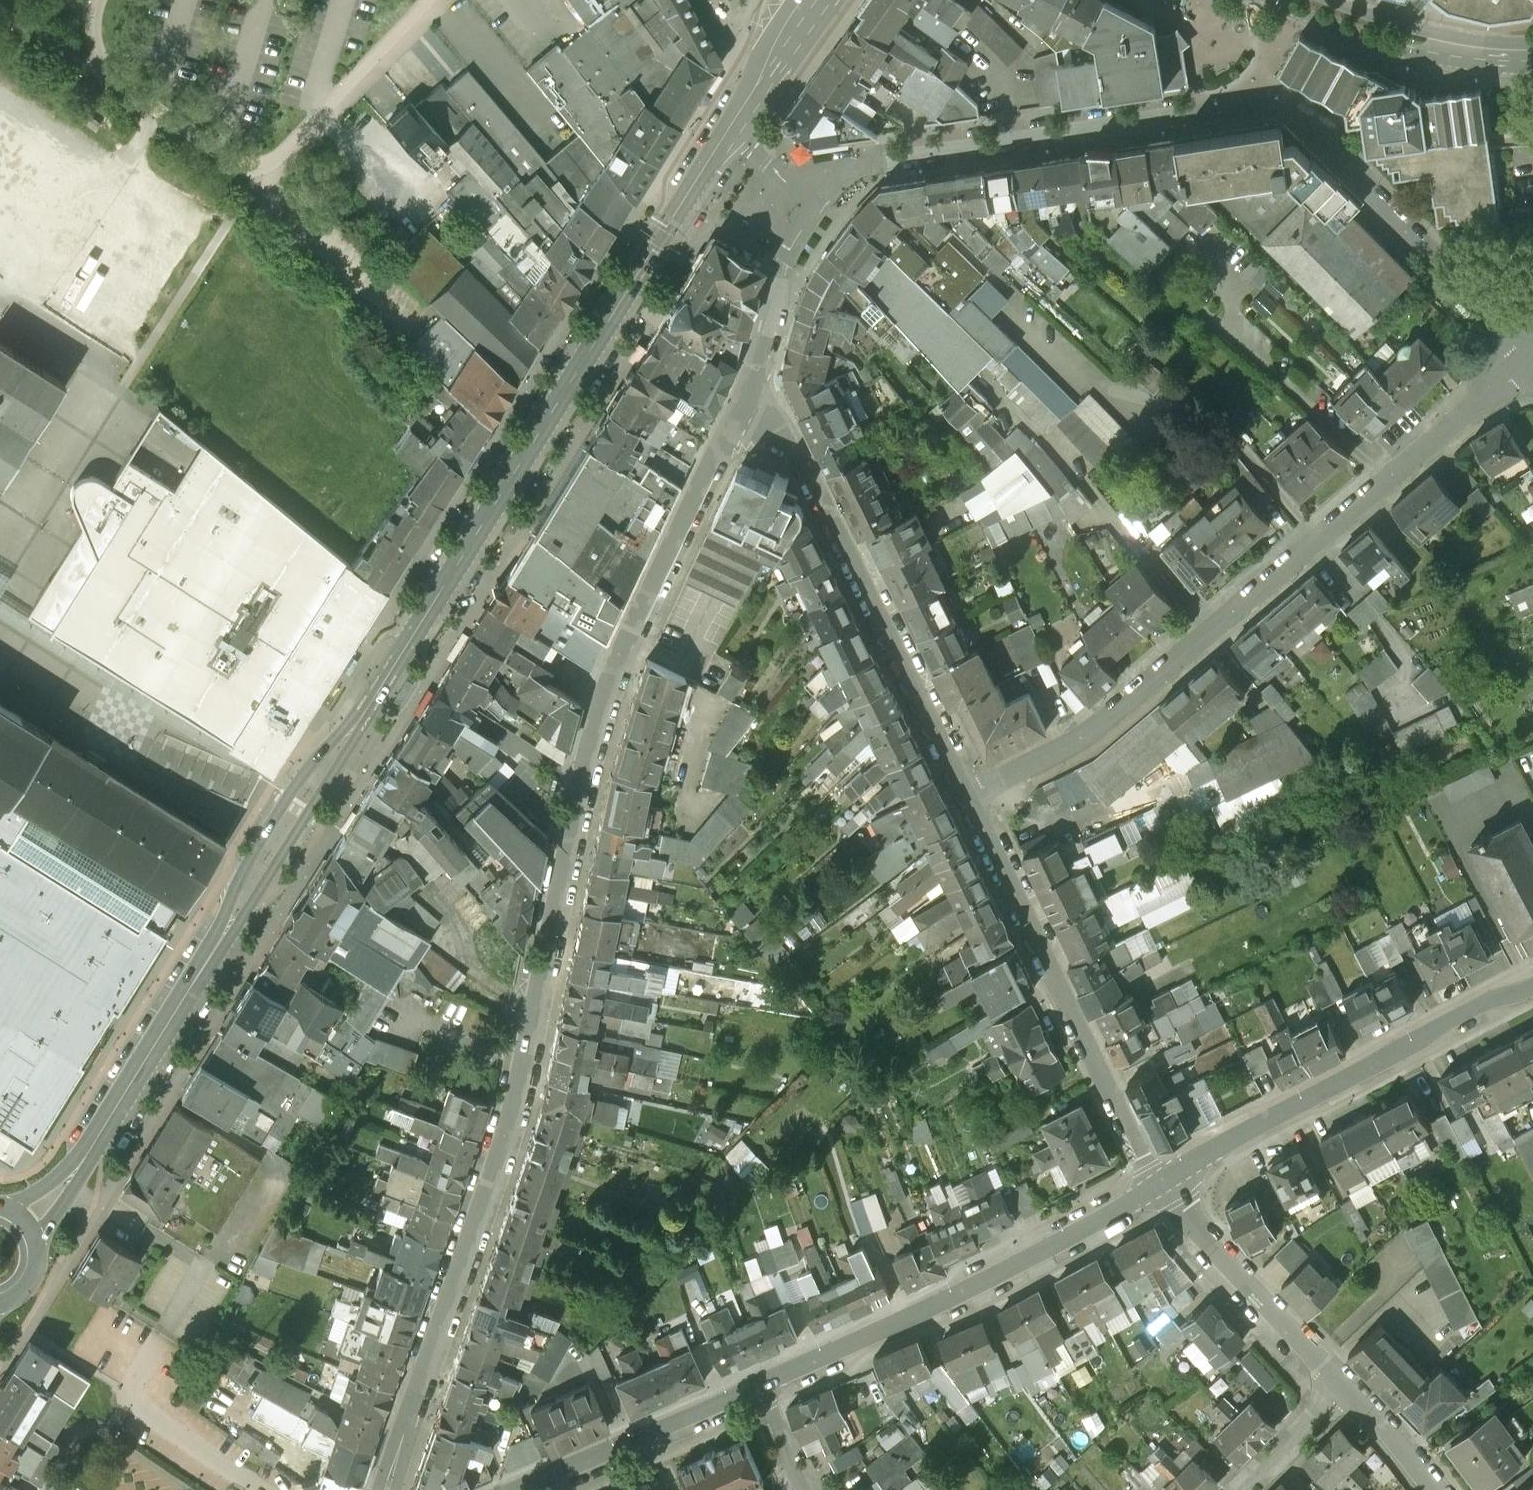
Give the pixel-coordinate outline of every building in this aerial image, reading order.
[(589,27),(615,61),(635,89),(638,84),(637,81),(659,48),(640,23),(645,19),(639,11),(653,0),(569,0),(589,27)] [(657,0),(653,0),(639,11),(645,19),(640,23),(659,48),(637,81),(638,84),(635,89),(647,105),(676,124),(712,70),(683,52),(673,37),(681,32),(657,0)] [(681,32),(673,37),(683,52),(712,70),(713,69),(719,60),(686,0),(657,0),(681,32)] [(853,19),(854,20),(902,53),(920,60),(931,65),(954,85),(969,64),(945,47),(941,52),(935,47),(932,51),(922,44),(930,31),(910,17),(903,27),(918,38),(917,40),(898,26),(912,7),(917,0),(867,0),(853,19)] [(926,0),(917,0),(912,7),(917,10),(919,16),(949,38),(959,25),(926,0)] [(937,0),(926,0),(959,25),(960,25),(964,19),(937,0)] [(964,19),(965,18),(973,8),(962,0),(937,0),(964,19)] [(1029,6),(1022,19),(1040,34),(1053,24),(1054,20),(1064,0),(1018,0),(1029,6)] [(1054,20),(1086,37),(1104,0),(1064,0),(1054,20)] [(1110,0),(1104,0),(1086,37),(1098,44),(1105,95),(1187,82),(1179,32),(1156,36),(1154,26),(1155,24),(1110,0)] [(1439,5),(1483,18),(1532,11),(1532,0),(1433,0),(1439,5)] [(1024,47),(979,2),(973,8),(965,18),(1009,62),(1024,47)] [(902,53),(854,20),(850,25),(850,27),(837,46),(877,74),(880,76),(889,64),(907,77),(920,60),(902,53)] [(589,27),(561,48),(579,69),(585,76),(594,69),(598,75),(600,73),(615,61),(589,27)] [(1481,87),(1421,96),(1405,84),(1389,85),(1388,81),(1387,75),(1375,68),(1367,70),(1300,33),(1279,72),(1345,109),(1347,124),(1362,122),(1366,151),(1375,150),(1377,160),(1383,159),(1383,164),(1388,163),(1389,169),(1392,168),(1394,178),(1430,173),(1434,203),(1435,203),(1444,202),(1446,212),(1450,211),(1451,216),(1455,215),(1456,220),(1467,219),(1468,227),(1468,228),(1500,224),(1498,208),(1503,207),(1494,147),(1489,148),(1487,133),(1481,87)] [(1098,44),(1086,37),(1084,41),(1073,44),(1075,60),(1059,62),(1065,101),(1105,95),(1098,44)] [(877,74),(837,46),(809,84),(842,108),(843,105),(855,88),(863,94),(877,74)] [(1058,49),(1035,58),(1040,105),(1065,101),(1059,62),(1058,49)] [(943,121),(980,115),(978,106),(954,85),(931,65),(920,60),(907,77),(889,64),(880,76),(918,103),(943,121)] [(635,89),(615,61),(600,73),(615,97),(619,94),(633,116),(619,136),(655,159),(676,124),(647,105),(635,89)] [(543,158),(468,68),(444,88),(536,196),(548,185),(565,205),(571,195),(543,159),(543,158)] [(585,76),(579,69),(547,95),(577,132),(602,163),(619,136),(614,128),(603,100),(585,76)] [(444,88),(440,83),(429,92),(423,85),(417,91),(413,86),(404,94),(468,164),(471,168),(545,248),(546,247),(560,224),(536,196),(444,88)] [(842,108),(809,84),(787,114),(788,124),(812,141),(878,131),(843,105),(842,108)] [(1492,133),(1485,87),(1481,87),(1487,133),(1492,133)] [(863,94),(855,88),(843,105),(878,131),(905,127),(904,121),(883,107),(884,106),(878,102),(877,103),(863,94)] [(468,164),(410,100),(386,122),(431,172),(450,154),(454,158),(450,162),(459,172),(468,164)] [(943,121),(918,103),(915,108),(918,125),(943,121)] [(1272,126),(1176,140),(1181,176),(1189,184),(1205,181),(1206,186),(1211,185),(1240,214),(1249,204),(1262,216),(1295,181),(1292,179),(1311,158),(1295,142),(1284,144),(1282,129),(1273,131),(1272,126)] [(602,163),(577,132),(543,158),(543,159),(571,195),(575,200),(611,228),(630,198),(602,163)] [(655,159),(619,136),(602,163),(630,198),(655,159)] [(1176,140),(1147,145),(1153,180),(1170,178),(1181,176),(1176,140)] [(1147,145),(1118,149),(1123,186),(1153,180),(1147,145)] [(1112,149),(1090,147),(1091,153),(1081,155),(1086,190),(1089,208),(1128,202),(1125,200),(1123,186),(1118,149),(1112,150),(1112,149)] [(1081,155),(1043,161),(1049,196),(1047,196),(1051,212),(1062,209),(1060,194),(1086,190),(1081,155)] [(1360,204),(1313,156),(1311,158),(1292,179),(1295,181),(1262,216),(1249,204),(1240,214),(1265,239),(1264,240),(1266,241),(1267,241),(1279,254),(1281,256),(1293,268),(1295,271),(1296,270),(1308,282),(1307,283),(1309,285),(1310,284),(1322,296),(1321,297),(1323,299),(1324,298),(1336,310),(1335,311),(1337,313),(1338,312),(1355,329),(1354,330),(1356,332),(1413,275),(1351,213),(1360,204)] [(1043,161),(1014,165),(1021,217),(1038,235),(1046,227),(1035,216),(1032,198),(1047,196),(1049,196),(1043,161)] [(1014,165),(985,169),(990,205),(1006,202),(1009,218),(1029,243),(1038,235),(1021,217),(1014,165)] [(545,248),(471,168),(448,189),(475,218),(492,236),(510,257),(560,310),(577,283),(546,247),(545,248)] [(985,169),(956,174),(961,209),(973,207),(990,205),(985,169)] [(956,174),(927,178),(937,213),(953,210),(954,217),(969,233),(976,224),(961,209),(956,174)] [(1174,203),(1201,229),(1218,212),(1189,184),(1181,176),(1170,178),(1171,184),(1182,195),(1174,203)] [(876,192),(901,218),(927,215),(937,213),(927,178),(883,185),(876,192)] [(1153,180),(1123,186),(1125,200),(1128,202),(1128,203),(1171,244),(1190,225),(1170,205),(1173,202),(1154,184),(1153,180)] [(611,228),(575,200),(571,195),(565,205),(548,185),(536,196),(560,224),(594,255),(611,228)] [(901,218),(876,192),(854,215),(883,242),(901,260),(907,266),(919,254),(903,239),(901,241),(891,231),(902,219),(901,218)] [(1444,202),(1435,203),(1438,228),(1452,226),(1453,230),(1468,227),(1467,219),(1456,220),(1455,215),(1451,216),(1450,211),(1446,212),(1444,202)] [(1171,244),(1128,203),(1119,214),(1127,221),(1111,239),(1146,270),(1171,244)] [(1000,231),(973,207),(961,209),(976,224),(992,240),(1000,231)] [(1062,209),(1051,212),(1059,235),(1069,231),(1071,236),(1076,234),(1067,208),(1062,209)] [(937,213),(927,215),(925,227),(939,239),(951,226),(937,213)] [(883,242),(854,215),(829,248),(860,272),(883,242)] [(475,218),(465,227),(482,245),(492,236),(475,218)] [(911,227),(902,219),(891,231),(901,241),(903,239),(919,254),(907,266),(926,284),(926,285),(950,308),(983,274),(947,240),(939,249),(913,225),(911,227)] [(594,255),(560,224),(546,247),(577,283),(594,255)] [(992,240),(976,224),(969,233),(980,246),(984,249),(992,240)] [(465,263),(425,225),(390,262),(442,312),(515,381),(538,344),(537,343),(508,314),(461,267),(465,263)] [(1046,227),(1038,235),(1041,239),(1050,231),(1046,227)] [(1038,235),(1029,243),(1032,247),(1041,239),(1038,235)] [(757,265),(714,239),(710,240),(680,291),(718,313),(745,321),(753,290),(752,290),(758,271),(757,265)] [(1072,267),(1041,239),(1032,247),(1026,253),(1058,281),(1072,267)] [(829,248),(827,250),(818,264),(810,279),(840,294),(845,283),(852,285),(856,289),(855,296),(864,306),(866,305),(875,296),(870,290),(857,277),(860,272),(829,248)] [(504,281),(477,252),(465,263),(461,267),(508,314),(516,303),(500,285),(504,281)] [(560,310),(510,257),(499,267),(523,293),(519,297),(520,298),(516,303),(508,314),(537,343),(560,310)] [(907,266),(901,260),(870,290),(875,296),(888,309),(960,387),(969,378),(995,351),(950,308),(926,285),(926,284),(907,266)] [(1265,265),(1250,280),(1258,287),(1272,272),(1265,265)] [(840,294),(810,279),(802,297),(797,312),(846,325),(870,355),(883,344),(857,313),(834,305),(840,294)] [(680,291),(679,290),(662,318),(662,319),(658,325),(703,353),(714,359),(719,352),(733,363),(745,321),(718,313),(680,291)] [(1290,315),(1291,315),(1263,291),(1254,301),(1286,328),(1294,319),(1290,315)] [(875,296),(866,305),(879,317),(888,309),(875,296)] [(515,381),(442,312),(419,337),(406,349),(438,377),(455,393),(454,395),(461,400),(488,423),(489,422),(502,401),(515,381)] [(846,325),(797,312),(790,338),(828,348),(829,343),(823,342),(825,335),(843,339),(846,325)] [(658,325),(635,363),(675,388),(684,393),(690,384),(683,379),(694,362),(696,364),(703,353),(658,325)] [(1420,335),(1413,342),(1408,342),(1403,345),(1400,350),(1400,355),(1380,375),(1408,403),(1448,364),(1420,335)] [(860,384),(866,381),(855,361),(832,350),(828,348),(790,338),(782,367),(781,367),(782,376),(783,376),(801,413),(845,391),(860,384)] [(0,341),(0,481),(32,432),(64,381),(0,341)] [(714,359),(703,353),(696,364),(694,362),(683,379),(690,384),(684,393),(711,411),(734,365),(733,364),(733,363),(719,352),(714,359)] [(1186,389),(1144,354),(1130,371),(1156,393),(1162,385),(1179,398),(1186,389)] [(1380,375),(1367,362),(1352,378),(1356,381),(1393,418),(1408,403),(1380,375)] [(675,388),(635,363),(621,386),(661,411),(675,388)] [(866,381),(860,384),(877,419),(909,404),(884,373),(866,381)] [(438,377),(417,402),(426,409),(437,395),(449,405),(443,413),(447,417),(461,400),(454,395),(455,393),(438,377)] [(989,398),(969,378),(960,387),(986,414),(993,407),(989,398)] [(1393,418),(1356,381),(1336,402),(1371,436),(1393,418)] [(621,386),(606,410),(633,427),(688,461),(700,436),(661,411),(621,386)] [(960,387),(946,400),(943,396),(938,400),(993,467),(1018,448),(986,414),(960,387)] [(684,393),(675,388),(661,411),(700,436),(711,411),(684,393)] [(845,391),(801,413),(818,448),(859,428),(862,426),(845,391)] [(438,428),(427,441),(436,449),(459,469),(469,453),(488,423),(461,400),(447,417),(438,428)] [(426,409),(417,402),(413,408),(421,414),(426,409)] [(421,414),(413,408),(402,420),(409,425),(427,441),(438,428),(421,414)] [(633,427),(606,410),(586,443),(613,459),(633,427)] [(1348,453),(1310,418),(1289,436),(1309,452),(1327,472),(1348,453)] [(1503,419),(1472,439),(1491,469),(1522,450),(1503,419)] [(409,425),(395,446),(421,469),(436,449),(427,441),(409,425)] [(688,461),(633,427),(613,459),(622,465),(637,475),(646,460),(678,482),(688,461)] [(859,428),(818,448),(830,473),(861,458),(853,442),(864,436),(859,428)] [(1309,452),(1289,436),(1268,454),(1303,493),(1327,472),(1309,452)] [(637,475),(622,465),(613,459),(586,443),(585,444),(586,444),(533,530),(621,601),(678,482),(646,460),(637,475)] [(993,467),(982,475),(999,505),(1004,513),(1023,504),(1050,490),(1018,448),(993,467)] [(421,469),(400,498),(427,518),(459,469),(436,449),(421,469)] [(861,458),(830,473),(855,523),(899,501),(874,451),(861,458)] [(350,564),(231,466),(205,508),(124,459),(109,484),(97,476),(90,474),(82,475),(76,479),(71,485),(70,493),(71,501),(72,500),(75,507),(71,509),(75,518),(78,516),(81,523),(75,534),(76,534),(49,577),(48,576),(38,592),(39,593),(27,611),(50,625),(47,629),(49,630),(50,629),(246,753),(267,721),(275,726),(286,732),(293,721),(297,723),(357,627),(354,625),(365,607),(365,608),(375,592),(374,592),(379,584),(357,570),(357,569),(350,564)] [(739,466),(715,517),(716,517),(688,575),(737,599),(764,556),(774,560),(777,556),(801,519),(802,514),(802,510),(799,505),(795,502),(799,496),(784,489),(789,478),(777,472),(771,483),(739,466)] [(1248,466),(1235,478),(1237,481),(1238,481),(1243,487),(1253,498),(1266,487),(1248,466)] [(1460,503),(1433,471),(1392,506),(1420,539),(1462,504),(1460,503)] [(1072,479),(1053,489),(1059,500),(1077,486),(1076,484),(1072,479)] [(1077,486),(1059,500),(1065,509),(1070,517),(1091,499),(1078,483),(1076,484),(1077,486)] [(1243,487),(1212,514),(1207,508),(1192,521),(1225,560),(1272,519),(1253,498),(1243,487)] [(1495,504),(1480,487),(1471,494),(1486,512),(1495,504)] [(1050,490),(1023,504),(1033,525),(1065,509),(1059,500),(1053,489),(1050,490)] [(1486,512),(1471,494),(1460,503),(1462,504),(1476,521),(1486,512)] [(427,518),(400,498),(380,524),(410,547),(428,519),(427,518)] [(899,501),(855,523),(860,535),(867,532),(905,513),(899,501)] [(1023,504),(1004,513),(999,505),(979,516),(993,545),(1033,525),(1023,504)] [(905,513),(867,532),(883,565),(924,544),(929,541),(913,509),(905,513)] [(807,521),(802,518),(801,519),(777,556),(784,560),(791,575),(826,558),(810,523),(808,524),(807,521)] [(1191,520),(1162,546),(1168,553),(1196,586),(1225,560),(1192,521),(1191,520)] [(1157,538),(1145,523),(1134,531),(1147,547),(1157,538)] [(380,524),(350,564),(357,569),(357,570),(379,584),(384,587),(410,547),(380,524)] [(1370,525),(1341,549),(1365,576),(1378,564),(1383,569),(1389,563),(1403,579),(1411,571),(1370,525)] [(621,601),(533,530),(506,574),(537,592),(535,595),(603,637),(621,601)] [(924,544),(883,565),(902,604),(938,586),(943,584),(924,544)] [(826,558),(791,575),(793,580),(798,578),(801,585),(810,604),(841,589),(826,558)] [(1137,561),(1107,587),(1120,603),(1125,608),(1144,630),(1174,605),(1137,561)] [(1314,572),(1289,593),(1318,627),(1326,620),(1325,619),(1336,610),(1333,606),(1339,600),(1314,572)] [(603,637),(535,595),(537,592),(506,574),(488,604),(548,641),(589,667),(603,637)] [(791,575),(777,582),(783,594),(801,585),(798,578),(793,580),(791,575)] [(1512,590),(1522,614),(1532,610),(1532,580),(1512,590)] [(938,586),(902,604),(917,636),(954,619),(938,586)] [(841,589),(810,604),(823,631),(820,633),(822,638),(858,622),(841,589)] [(1289,593),(1259,619),(1283,648),(1302,631),(1306,637),(1318,627),(1289,593)] [(1366,595),(1349,610),(1364,626),(1381,611),(1366,595)] [(1120,603),(1085,633),(1088,638),(1091,642),(1107,661),(1144,630),(1125,608),(1120,603)] [(551,668),(514,645),(513,646),(507,642),(511,636),(540,654),(548,641),(488,604),(469,634),(500,653),(526,668),(544,679),(551,668)] [(798,609),(794,612),(789,620),(794,623),(802,612),(798,609)] [(1047,625),(1056,644),(1080,633),(1070,614),(1047,625)] [(954,619),(917,636),(933,669),(970,651),(954,619)] [(1259,619),(1233,640),(1258,669),(1283,648),(1259,619)] [(858,622),(822,638),(833,661),(826,663),(805,682),(817,695),(841,672),(874,656),(858,622)] [(1030,622),(1009,633),(1027,669),(1037,663),(1048,658),(1030,622)] [(500,653),(469,634),(452,661),(482,681),(499,701),(510,709),(518,697),(511,693),(506,690),(490,670),(500,653)] [(1315,643),(1322,657),(1334,651),(1327,637),(1315,643)] [(1091,642),(1062,667),(1067,672),(1090,699),(1090,700),(1119,675),(1107,661),(1091,642)] [(970,651),(933,669),(951,705),(961,700),(994,684),(977,648),(970,651)] [(1387,650),(1367,663),(1381,681),(1400,667),(1387,650)] [(526,668),(500,653),(490,670),(506,690),(511,693),(515,687),(526,668)] [(874,656),(841,672),(817,695),(829,708),(849,697),(852,703),(888,685),(874,656)] [(1048,658),(1037,663),(1047,685),(1058,679),(1048,658)] [(1216,658),(1193,677),(1192,676),(1182,684),(1183,685),(1162,703),(1191,737),(1244,691),(1216,658)] [(685,679),(648,659),(634,696),(673,708),(685,679)] [(482,681),(452,661),(438,684),(473,705),(474,702),(471,700),(475,695),(491,709),(495,705),(499,701),(482,681)] [(1367,663),(1356,671),(1364,679),(1357,684),(1363,693),(1353,700),(1373,740),(1393,731),(1370,688),(1381,681),(1367,663)] [(1430,667),(1413,682),(1429,699),(1451,690),(1430,667)] [(544,679),(526,668),(515,687),(546,708),(534,725),(544,732),(565,747),(566,747),(580,700),(544,679)] [(733,697),(745,678),(732,670),(720,688),(733,697)] [(1282,696),(1270,681),(1260,689),(1273,704),(1282,696)] [(1006,703),(997,683),(994,684),(961,700),(988,756),(1046,728),(1044,725),(1035,705),(1029,693),(1006,703)] [(473,705),(438,684),(418,715),(447,734),(444,739),(452,747),(458,753),(472,767),(488,750),(495,742),(472,729),(480,717),(469,710),(473,705)] [(852,703),(844,706),(853,716),(827,739),(831,743),(838,750),(845,743),(867,722),(898,706),(888,685),(852,703)] [(1070,685),(1061,693),(1076,711),(1085,703),(1070,685)] [(673,708),(634,696),(611,773),(648,780),(673,708)] [(733,699),(704,748),(709,749),(724,754),(759,712),(733,699)] [(0,701),(0,795),(2,792),(4,794),(46,729),(45,728),(45,729),(39,725),(37,724),(21,714),(21,713),(20,712),(19,713),(0,701)] [(510,709),(499,701),(495,705),(510,716),(513,711),(510,709)] [(1094,759),(1043,784),(1049,796),(1052,802),(1064,795),(1068,803),(1095,790),(1107,801),(1165,753),(1188,733),(1162,703),(1161,702),(1094,759)] [(898,706),(867,722),(845,743),(854,752),(867,739),(873,736),(877,745),(909,729),(898,706)] [(1436,711),(1405,727),(1414,748),(1446,732),(1436,711)] [(418,715),(395,751),(425,770),(422,775),(426,780),(432,771),(443,753),(446,755),(452,747),(444,739),(447,734),(418,715)] [(1287,721),(1210,759),(1227,797),(1315,755),(1287,721)] [(1405,727),(1393,732),(1404,753),(1414,748),(1405,727)] [(46,729),(4,794),(5,794),(27,808),(28,808),(33,811),(32,812),(38,815),(41,816),(82,752),(79,751),(80,750),(74,747),(62,739),(51,732),(46,729)] [(909,729),(877,745),(883,758),(876,761),(868,769),(877,778),(878,776),(888,767),(920,752),(909,729)] [(565,747),(544,732),(535,745),(562,763),(565,747)] [(831,743),(805,769),(814,778),(819,772),(833,758),(832,756),(838,750),(831,743)] [(838,750),(832,756),(833,758),(819,772),(828,780),(836,772),(835,771),(854,752),(845,743),(838,750)] [(724,754),(709,749),(699,782),(717,787),(723,785),(732,791),(733,792),(739,786),(757,764),(724,754)] [(500,761),(488,750),(472,767),(484,778),(500,761)] [(426,780),(422,775),(425,770),(395,751),(384,769),(372,787),(403,805),(399,810),(431,848),(447,865),(460,880),(477,864),(493,850),(474,831),(454,810),(426,780)] [(102,765),(82,752),(41,816),(61,829),(61,830),(66,833),(67,833),(178,902),(183,906),(190,896),(189,895),(218,851),(224,841),(219,837),(218,838),(108,768),(102,764),(102,765)] [(920,752),(888,767),(878,776),(883,781),(891,774),(894,781),(887,783),(866,802),(868,805),(874,811),(896,791),(904,788),(931,774),(920,752)] [(1489,762),(1444,784),(1451,799),(1496,777),(1489,762)] [(868,769),(846,789),(855,798),(877,778),(868,769)] [(455,789),(439,773),(436,775),(432,771),(426,780),(454,810),(470,795),(460,785),(455,789)] [(648,780),(611,773),(600,821),(634,827),(652,830),(658,807),(642,804),(648,780)] [(931,774),(904,788),(908,798),(910,802),(874,821),(886,845),(892,840),(887,829),(944,802),(931,774)] [(545,835),(505,797),(486,780),(470,795),(454,810),(474,831),(493,850),(532,893),(535,881),(545,835)] [(751,797),(739,786),(733,792),(746,803),(751,797)] [(372,787),(360,806),(364,809),(347,835),(344,833),(333,851),(356,882),(376,849),(391,824),(399,810),(403,805),(372,787)] [(904,788),(896,791),(901,801),(908,798),(904,788)] [(732,791),(716,808),(732,824),(748,805),(746,803),(733,792),(732,791)] [(12,1165),(26,1143),(31,1146),(83,1063),(78,1060),(79,1059),(87,1064),(109,1029),(101,1024),(111,1008),(116,1011),(166,932),(161,929),(178,902),(67,833),(66,833),(61,830),(61,829),(41,816),(38,815),(32,812),(33,811),(28,808),(27,808),(5,794),(0,802),(0,1157),(12,1165)] [(944,802),(887,829),(892,840),(899,854),(913,847),(908,837),(925,828),(933,845),(959,832),(944,802)] [(868,805),(855,816),(861,823),(874,811),(868,805)] [(716,808),(693,833),(696,836),(692,839),(679,855),(680,857),(691,870),(732,824),(716,808)] [(431,848),(399,810),(391,824),(401,835),(396,839),(415,862),(431,848)] [(1521,819),(1471,844),(1509,917),(1503,921),(1511,936),(1525,929),(1527,933),(1532,930),(1532,843),(1521,819)] [(634,827),(600,821),(595,844),(630,851),(632,843),(634,827)] [(1116,828),(1084,843),(1088,851),(1069,860),(1074,870),(1086,864),(1124,846),(1116,828)] [(933,845),(928,847),(937,866),(968,851),(959,832),(933,845)] [(692,839),(661,834),(659,843),(657,853),(658,853),(664,854),(680,857),(679,855),(692,839)] [(1057,837),(1047,842),(1047,841),(1032,848),(1033,849),(1023,854),(1039,887),(1074,870),(1069,860),(1057,837)] [(659,843),(640,839),(639,841),(634,843),(632,843),(630,851),(657,856),(658,853),(657,853),(659,843)] [(630,851),(595,844),(590,867),(625,873),(626,866),(661,872),(664,854),(658,853),(657,856),(630,851)] [(447,865),(431,848),(415,862),(429,878),(447,865)] [(394,859),(391,862),(376,849),(356,882),(364,893),(360,898),(391,916),(413,899),(407,890),(422,878),(412,865),(408,860),(403,858),(398,857),(394,859)] [(532,893),(493,850),(477,864),(491,880),(526,921),(532,893)] [(356,882),(333,851),(303,900),(382,952),(409,968),(417,965),(431,939),(391,916),(360,898),(364,893),(356,882)] [(968,851),(937,866),(889,902),(896,912),(922,894),(922,892),(936,882),(942,875),(948,887),(978,871),(968,851)] [(1183,859),(1095,902),(1109,929),(1141,913),(1136,904),(1161,892),(1160,892),(1191,877),(1183,859)] [(429,878),(415,862),(412,865),(422,878),(425,882),(429,878)] [(491,880),(477,864),(466,875),(479,890),(491,880)] [(1074,870),(1039,887),(1056,920),(1102,898),(1086,864),(1074,870)] [(658,891),(627,885),(623,882),(624,877),(628,878),(629,874),(625,873),(590,867),(586,887),(645,898),(656,900),(658,891)] [(978,871),(948,887),(954,899),(957,907),(988,892),(978,871)] [(526,921),(491,880),(479,890),(487,900),(481,905),(520,951),(526,921)] [(1196,885),(1151,907),(1159,922),(1204,901),(1196,885)] [(645,898),(586,887),(582,908),(637,918),(641,919),(645,898)] [(668,893),(658,891),(656,900),(667,901),(668,893)] [(988,892),(957,907),(929,926),(917,934),(927,949),(950,933),(950,929),(964,920),(969,931),(1000,916),(988,892)] [(947,901),(924,917),(929,926),(957,907),(954,899),(947,901)] [(382,952),(303,900),(285,929),(321,953),(342,966),(368,983),(382,952)] [(1095,902),(1056,920),(1076,962),(1116,944),(1095,902)] [(637,918),(582,908),(574,947),(611,954),(629,957),(637,918)] [(1000,916),(969,931),(975,944),(970,944),(960,951),(963,957),(966,964),(1012,941),(1000,916)] [(1438,925),(1431,929),(1425,918),(1407,927),(1406,927),(1415,944),(1421,956),(1414,959),(1420,971),(1427,968),(1435,983),(1436,983),(1438,986),(1450,980),(1448,976),(1461,970),(1438,925)] [(1403,919),(1388,927),(1400,952),(1415,944),(1406,927),(1407,927),(1403,919)] [(1471,921),(1452,931),(1447,921),(1438,925),(1461,970),(1479,961),(1481,964),(1490,960),(1481,942),(1487,940),(1483,931),(1480,932),(1477,926),(1474,928),(1471,921)] [(334,979),(313,965),(321,953),(285,929),(251,985),(283,1004),(298,1013),(306,1029),(323,1040),(341,1010),(350,1015),(361,996),(334,979)] [(944,987),(936,991),(943,1002),(974,984),(982,985),(976,988),(980,994),(985,992),(994,1010),(1035,985),(1029,972),(1031,970),(1023,955),(1021,956),(1016,946),(970,972),(944,987)] [(626,971),(605,967),(607,959),(610,959),(611,954),(574,947),(568,974),(607,981),(630,986),(632,972),(626,971)] [(1134,949),(1114,959),(1116,963),(1119,969),(1124,966),(1138,958),(1134,949)] [(1100,951),(1070,965),(1081,990),(1111,974),(1119,969),(1116,963),(1108,967),(1100,951)] [(350,1015),(347,1020),(364,1035),(400,974),(409,979),(428,990),(431,985),(417,965),(409,968),(382,952),(368,983),(366,985),(361,996),(350,1015)] [(629,957),(611,954),(610,959),(607,959),(605,967),(626,971),(629,957)] [(963,957),(939,968),(941,974),(939,977),(944,987),(970,972),(966,964),(963,957)] [(1138,958),(1124,966),(1119,969),(1111,974),(1117,984),(1145,970),(1138,958)] [(368,983),(342,966),(334,979),(361,996),(366,985),(368,983)] [(659,970),(642,967),(641,974),(632,972),(630,986),(648,989),(655,991),(659,970)] [(1374,969),(1366,973),(1370,981),(1378,977),(1374,969)] [(1396,969),(1391,972),(1393,976),(1387,979),(1388,980),(1374,988),(1389,1017),(1415,1004),(1399,973),(1398,973),(1396,969)] [(1341,990),(1332,971),(1321,977),(1330,996),(1341,990)] [(648,989),(630,986),(627,1000),(604,993),(599,995),(601,984),(606,985),(607,981),(569,974),(567,983),(566,983),(565,991),(563,1001),(597,1008),(643,1017),(648,989)] [(1081,990),(1079,992),(1090,1014),(1098,1009),(1123,995),(1117,984),(1111,974),(1081,990)] [(1320,976),(1307,982),(1318,1004),(1331,998),(1330,996),(1321,977),(1320,976)] [(445,988),(431,985),(428,990),(409,979),(405,986),(406,993),(437,1012),(445,1000),(440,997),(445,988)] [(630,986),(607,981),(606,985),(601,984),(599,995),(604,993),(627,1000),(630,986)] [(1370,981),(1343,996),(1361,1031),(1389,1017),(1374,988),(1370,981)] [(283,1004),(251,985),(234,1012),(267,1032),(283,1004)] [(936,991),(926,997),(932,1008),(943,1002),(936,991)] [(1123,995),(1098,1009),(1112,1038),(1145,1021),(1151,1018),(1146,1008),(1140,1011),(1130,992),(1123,995)] [(1287,1026),(1273,998),(1251,1009),(1254,1013),(1259,1010),(1274,1038),(1280,1035),(1278,1031),(1287,1026)] [(563,1001),(557,1027),(596,1035),(597,1032),(592,1031),(594,1019),(597,1008),(563,1001)] [(298,1013),(283,1004),(267,1032),(305,1055),(352,1084),(361,1067),(323,1040),(306,1029),(298,1013)] [(1032,1006),(996,1025),(1013,1058),(1052,1037),(1048,1029),(1045,1030),(1032,1006)] [(643,1017),(597,1008),(594,1019),(599,1022),(618,1026),(617,1030),(647,1036),(650,1018),(643,1017)] [(267,1032),(234,1012),(221,1034),(253,1054),(259,1045),(267,1032)] [(1151,1018),(1145,1021),(1150,1030),(1168,1021),(1163,1012),(1151,1018)] [(980,1018),(959,1030),(966,1042),(987,1030),(980,1018)] [(1330,1019),(1293,1037),(1310,1070),(1346,1052),(1330,1019)] [(1112,1038),(1107,1040),(1118,1063),(1146,1048),(1144,1044),(1135,1026),(1112,1038)] [(1287,1047),(1268,1057),(1273,1068),(1282,1085),(1310,1070),(1293,1037),(1287,1026),(1278,1031),(1280,1035),(1287,1047)] [(596,1035),(557,1027),(552,1052),(633,1069),(654,1074),(660,1049),(596,1035)] [(1515,1037),(1532,1072),(1532,1028),(1515,1037)] [(305,1055),(267,1032),(259,1045),(299,1066),(305,1055)] [(253,1054),(221,1034),(182,1098),(259,1145),(267,1133),(281,1141),(298,1116),(314,1125),(311,1131),(323,1137),(339,1107),(253,1054)] [(1052,1037),(1013,1058),(1031,1092),(1067,1072),(1054,1046),(1057,1045),(1052,1037)] [(1515,1037),(1473,1060),(1490,1093),(1499,1110),(1503,1117),(1518,1109),(1513,1099),(1532,1089),(1532,1072),(1515,1037)] [(418,1055),(376,1040),(365,1060),(410,1076),(418,1055)] [(1262,1045),(1244,1055),(1244,1056),(1255,1077),(1273,1068),(1268,1057),(1262,1045)] [(633,1069),(552,1052),(547,1078),(584,1086),(586,1075),(608,1080),(609,1078),(630,1082),(633,1069)] [(997,1056),(986,1062),(990,1071),(1001,1065),(997,1056)] [(1244,1056),(1231,1063),(1242,1086),(1256,1079),(1255,1077),(1244,1056)] [(1175,1060),(1128,1083),(1140,1109),(1177,1090),(1187,1085),(1175,1060)] [(1473,1060),(1441,1076),(1458,1109),(1490,1093),(1473,1060)] [(1200,1061),(1187,1067),(1192,1079),(1205,1073),(1200,1061)] [(1001,1065),(990,1071),(995,1080),(1006,1074),(1001,1065)] [(654,1074),(633,1069),(630,1082),(651,1087),(654,1074)] [(1187,1085),(1177,1090),(1182,1101),(1209,1087),(1204,1077),(1187,1085)] [(584,1086),(547,1078),(541,1106),(580,1114),(603,1122),(609,1124),(612,1104),(585,1098),(588,1087),(584,1086)] [(1177,1090),(1140,1109),(1159,1148),(1190,1132),(1176,1104),(1182,1101),(1177,1090)] [(1429,1125),(1410,1090),(1398,1096),(1399,1098),(1374,1111),(1392,1147),(1395,1151),(1412,1143),(1408,1136),(1429,1125)] [(489,1104),(452,1091),(443,1116),(435,1113),(435,1111),(411,1102),(407,1113),(415,1116),(477,1138),(489,1104)] [(411,1102),(403,1099),(399,1111),(407,1113),(411,1102)] [(1027,1103),(1009,1113),(1015,1124),(1033,1114),(1027,1103)] [(1082,1104),(1070,1110),(1071,1111),(1055,1119),(1055,1118),(1044,1124),(1049,1134),(1050,1133),(1054,1141),(1034,1151),(1039,1161),(1094,1132),(1086,1115),(1087,1115),(1082,1104)] [(529,1143),(567,1156),(570,1147),(569,1147),(580,1114),(541,1106),(540,1106),(542,1106),(534,1133),(533,1133),(529,1143)] [(211,1130),(176,1107),(133,1175),(133,1174),(124,1189),(124,1190),(124,1191),(124,1192),(162,1216),(170,1203),(217,1233),(261,1163),(211,1130)] [(1503,1117),(1499,1110),(1485,1117),(1502,1150),(1516,1143),(1503,1117)] [(407,1113),(399,1111),(396,1119),(412,1124),(415,1116),(407,1113)] [(1392,1147),(1374,1111),(1342,1128),(1361,1164),(1392,1147)] [(1446,1112),(1433,1118),(1449,1149),(1462,1143),(1451,1122),(1446,1112)] [(1464,1115),(1451,1122),(1462,1143),(1475,1136),(1464,1115)] [(477,1138),(415,1116),(412,1124),(410,1128),(434,1137),(441,1137),(435,1152),(468,1164),(477,1138)] [(1027,1119),(1011,1127),(1015,1136),(1031,1127),(1027,1119)] [(1361,1164),(1342,1128),(1321,1140),(1349,1192),(1369,1181),(1361,1164)] [(983,1132),(972,1137),(985,1166),(997,1161),(983,1132)] [(1094,1132),(1039,1161),(1043,1169),(1063,1159),(1068,1167),(1066,1168),(1072,1179),(1084,1173),(1083,1172),(1098,1164),(1099,1166),(1110,1160),(1104,1149),(1103,1149),(1094,1132)] [(727,1156),(749,1173),(763,1154),(741,1137),(727,1156)] [(567,1156),(529,1143),(526,1152),(527,1153),(518,1180),(554,1192),(563,1166),(564,1166),(567,1156)] [(1321,1167),(1311,1146),(1303,1151),(1313,1171),(1321,1167)] [(1303,1151),(1302,1149),(1288,1156),(1287,1154),(1270,1162),(1293,1207),(1310,1198),(1313,1203),(1324,1197),(1322,1193),(1323,1192),(1313,1171),(1303,1151)] [(468,1164),(435,1152),(430,1168),(424,1163),(402,1155),(398,1167),(427,1178),(459,1189),(468,1164)] [(896,1167),(885,1172),(895,1199),(907,1195),(896,1167)] [(1009,1211),(1000,1189),(994,1192),(985,1171),(971,1177),(994,1229),(1006,1224),(1006,1225),(1016,1220),(1011,1211),(1009,1211)] [(994,1229),(971,1177),(963,1181),(972,1201),(962,1206),(966,1214),(977,1236),(994,1229)] [(459,1189),(427,1178),(421,1194),(414,1190),(389,1181),(385,1192),(450,1216),(459,1189)] [(554,1192),(518,1180),(505,1217),(542,1229),(545,1220),(544,1220),(554,1192)] [(940,1182),(932,1185),(938,1201),(947,1198),(940,1182)] [(1027,1182),(1012,1189),(1025,1216),(1040,1208),(1027,1182)] [(1257,1190),(1230,1203),(1237,1219),(1234,1220),(1239,1230),(1242,1229),(1252,1251),(1267,1243),(1266,1240),(1279,1234),(1257,1190)] [(450,1216),(385,1192),(380,1205),(405,1214),(413,1215),(407,1231),(441,1243),(450,1216)] [(1353,1197),(1340,1204),(1355,1232),(1368,1225),(1353,1197)] [(966,1214),(956,1219),(947,1198),(938,1201),(961,1253),(973,1248),(973,1249),(981,1246),(977,1236),(966,1214)] [(961,1253),(938,1201),(929,1206),(938,1226),(929,1230),(933,1239),(943,1261),(961,1253)] [(881,1202),(867,1207),(876,1228),(889,1223),(881,1202)] [(867,1207),(856,1212),(864,1233),(876,1228),(867,1207)] [(542,1229),(505,1217),(496,1243),(495,1242),(492,1252),(529,1266),(533,1257),(532,1256),(541,1230),(542,1230),(542,1229)] [(933,1239),(924,1243),(915,1223),(906,1226),(929,1279),(930,1279),(938,1275),(938,1274),(939,1274),(938,1274),(947,1270),(943,1261),(933,1239)] [(929,1279),(906,1226),(897,1230),(906,1251),(896,1255),(909,1287),(920,1282),(920,1283),(929,1279)] [(1171,1254),(1156,1226),(1136,1237),(1151,1265),(1158,1261),(1171,1254)] [(313,1240),(275,1227),(258,1256),(302,1271),(313,1240)] [(407,1231),(404,1230),(401,1237),(396,1235),(391,1249),(396,1251),(394,1257),(368,1248),(364,1258),(383,1265),(428,1280),(441,1243),(407,1231)] [(137,1256),(100,1233),(100,1232),(98,1231),(97,1233),(89,1246),(87,1249),(81,1258),(79,1261),(71,1274),(70,1276),(71,1277),(102,1296),(102,1297),(104,1298),(105,1295),(115,1279),(125,1285),(125,1286),(126,1287),(127,1285),(126,1285),(131,1278),(132,1277),(131,1276),(127,1274),(137,1258),(138,1259),(139,1257),(137,1255),(137,1256)] [(1354,1232),(1344,1237),(1350,1249),(1360,1243),(1354,1232)] [(1136,1237),(1117,1247),(1132,1275),(1134,1274),(1146,1268),(1151,1265),(1136,1237)] [(1308,1253),(1292,1237),(1276,1252),(1295,1272),(1308,1260),(1305,1257),(1308,1253)] [(791,1239),(771,1247),(779,1269),(799,1261),(791,1239)] [(840,1281),(831,1285),(813,1244),(803,1248),(812,1268),(836,1321),(845,1317),(845,1316),(855,1312),(840,1281)] [(877,1264),(872,1266),(862,1245),(849,1251),(873,1304),(873,1303),(883,1298),(884,1299),(893,1295),(889,1287),(888,1287),(877,1264)] [(771,1247),(759,1251),(767,1273),(779,1269),(771,1247)] [(1479,1317),(1444,1248),(1426,1265),(1458,1328),(1479,1317)] [(873,1304),(849,1251),(841,1255),(850,1276),(840,1281),(855,1312),(863,1308),(873,1304)] [(526,1275),(529,1266),(492,1252),(488,1262),(490,1262),(480,1290),(503,1298),(516,1302),(526,1275)] [(1097,1258),(1077,1269),(1093,1297),(1088,1300),(1092,1308),(1105,1301),(1109,1309),(1103,1312),(1105,1317),(1127,1307),(1113,1285),(1097,1258)] [(1323,1276),(1309,1261),(1308,1260),(1295,1272),(1282,1285),(1310,1314),(1339,1286),(1326,1273),(1323,1276)] [(1151,1265),(1146,1268),(1150,1276),(1163,1269),(1158,1261),(1151,1265)] [(428,1280),(383,1265),(372,1295),(417,1310),(428,1280)] [(836,1321),(812,1268),(799,1274),(809,1295),(802,1298),(816,1330),(825,1326),(824,1325),(835,1320),(835,1321),(836,1321)] [(1093,1297),(1077,1269),(1059,1279),(1074,1307),(1088,1300),(1093,1297)] [(1163,1269),(1150,1276),(1157,1289),(1162,1285),(1160,1281),(1167,1278),(1163,1269)] [(1132,1275),(1122,1280),(1134,1303),(1147,1296),(1134,1274),(1132,1275)] [(751,1280),(735,1287),(741,1300),(748,1298),(755,1294),(751,1280)] [(1134,1303),(1122,1280),(1113,1285),(1127,1307),(1134,1303)] [(799,1337),(774,1286),(755,1294),(779,1346),(780,1346),(779,1345),(780,1345),(790,1340),(790,1341),(799,1337)] [(1185,1287),(1170,1299),(1179,1310),(1194,1298),(1185,1287)] [(1041,1289),(1021,1299),(1037,1328),(1043,1325),(1056,1317),(1041,1289)] [(503,1298),(480,1290),(470,1320),(539,1346),(553,1325),(531,1317),(529,1322),(505,1313),(501,1308),(500,1307),(503,1298)] [(372,1295),(364,1292),(359,1307),(337,1300),(332,1314),(364,1326),(406,1340),(417,1310),(372,1295)] [(722,1292),(713,1296),(716,1304),(725,1300),(722,1292)] [(779,1346),(755,1294),(748,1298),(757,1318),(747,1322),(761,1354),(770,1350),(779,1346)] [(1021,1299),(1002,1310),(1018,1338),(1031,1331),(1037,1328),(1021,1299)] [(1105,1301),(1092,1308),(1099,1321),(1105,1317),(1103,1312),(1109,1309),(1105,1301)] [(1244,1337),(1211,1302),(1185,1325),(1196,1337),(1178,1352),(1188,1363),(1205,1347),(1217,1361),(1232,1348),(1244,1337)] [(737,1327),(728,1307),(719,1311),(743,1363),(752,1358),(751,1358),(761,1354),(747,1322),(737,1327)] [(743,1363),(719,1311),(710,1315),(719,1335),(709,1339),(719,1361),(718,1361),(722,1371),(731,1367),(741,1362),(742,1362),(742,1363),(743,1363)] [(1174,1317),(1157,1331),(1167,1343),(1184,1328),(1174,1317)] [(539,1346),(470,1320),(461,1345),(491,1356),(494,1347),(498,1344),(500,1346),(534,1359),(539,1346)] [(983,1320),(962,1329),(976,1359),(971,1361),(975,1369),(987,1363),(984,1356),(996,1350),(983,1320)] [(1087,1324),(1075,1331),(1089,1356),(1101,1349),(1087,1324)] [(1430,1377),(1380,1324),(1348,1354),(1349,1355),(1370,1375),(1369,1376),(1378,1385),(1398,1406),(1430,1377)] [(534,1359),(529,1368),(547,1380),(571,1339),(553,1325),(534,1359)] [(1048,1333),(1043,1325),(1037,1328),(1031,1331),(1035,1339),(1048,1333)] [(406,1340),(364,1326),(360,1338),(344,1333),(340,1346),(357,1351),(357,1350),(362,1351),(355,1373),(391,1385),(406,1340)] [(962,1329),(944,1337),(957,1365),(953,1367),(968,1389),(980,1382),(975,1369),(971,1361),(976,1359),(962,1329)] [(691,1346),(680,1351),(671,1331),(662,1335),(687,1387),(695,1384),(695,1383),(695,1382),(705,1378),(691,1346)] [(1048,1333),(1035,1339),(1042,1352),(1049,1349),(1046,1344),(1052,1341),(1048,1333)] [(687,1387),(662,1335),(654,1338),(664,1359),(653,1363),(668,1395),(676,1391),(676,1392),(677,1392),(687,1387)] [(915,1336),(910,1338),(911,1339),(897,1345),(897,1346),(911,1377),(927,1370),(932,1382),(938,1380),(959,1407),(970,1399),(942,1362),(932,1366),(919,1336),(916,1337),(915,1336)] [(14,1364),(74,1404),(89,1380),(30,1341),(14,1364)] [(1062,1359),(1052,1341),(1046,1344),(1049,1349),(1056,1362),(1062,1359)] [(610,1372),(597,1343),(587,1353),(598,1378),(610,1372)] [(461,1345),(459,1351),(452,1371),(482,1382),(484,1378),(496,1382),(499,1373),(500,1371),(493,1369),(487,1370),(491,1356),(461,1345)] [(897,1346),(883,1352),(882,1351),(877,1353),(877,1354),(874,1356),(889,1387),(897,1384),(911,1377),(897,1346)] [(653,1363),(644,1368),(635,1347),(626,1352),(649,1404),(658,1400),(659,1399),(658,1399),(668,1395),(653,1363)] [(1217,1361),(1215,1363),(1223,1372),(1240,1357),(1232,1348),(1217,1361)] [(626,1352),(617,1356),(624,1371),(620,1373),(622,1378),(615,1381),(630,1412),(639,1408),(640,1408),(649,1404),(626,1352)] [(220,1372),(200,1360),(179,1399),(197,1412),(220,1372)] [(308,1398),(257,1372),(253,1380),(249,1378),(251,1373),(232,1362),(225,1374),(262,1395),(307,1420),(315,1406),(306,1401),(308,1398)] [(987,1363),(975,1369),(980,1382),(981,1384),(988,1381),(986,1376),(992,1374),(987,1363)] [(14,1364),(0,1386),(0,1426),(13,1434),(55,1460),(64,1447),(51,1438),(74,1404),(14,1364)] [(1464,1391),(1442,1365),(1430,1377),(1398,1406),(1408,1417),(1419,1431),(1458,1397),(1465,1392),(1464,1391)] [(1018,1369),(1010,1372),(1016,1385),(1024,1381),(1023,1379),(1018,1369)] [(482,1382),(452,1371),(442,1402),(469,1412),(472,1413),(475,1405),(477,1397),(480,1390),(492,1394),(494,1389),(496,1382),(484,1378),(482,1382)] [(391,1385),(355,1373),(354,1377),(349,1375),(345,1387),(350,1389),(345,1403),(381,1415),(391,1385)] [(516,1379),(499,1373),(496,1382),(494,1389),(511,1394),(513,1389),(514,1384),(516,1379)] [(1486,1373),(1464,1391),(1465,1392),(1458,1397),(1468,1409),(1497,1387),(1486,1373)] [(996,1377),(994,1378),(992,1374),(986,1376),(988,1381),(993,1394),(1002,1390),(996,1377)] [(557,1399),(530,1411),(540,1435),(548,1452),(607,1426),(588,1383),(556,1397),(557,1399)] [(889,1387),(882,1390),(887,1399),(890,1402),(912,1431),(922,1424),(910,1409),(912,1408),(901,1394),(897,1384),(889,1387)] [(832,1388),(804,1401),(810,1415),(817,1412),(824,1428),(831,1425),(846,1418),(832,1388)] [(1240,1413),(1218,1390),(1208,1400),(1229,1423),(1240,1413)] [(307,1420),(262,1395),(251,1415),(269,1425),(264,1433),(284,1446),(291,1436),(326,1457),(334,1436),(307,1420)] [(486,1399),(477,1397),(475,1405),(483,1407),(486,1399)] [(510,1402),(503,1398),(498,1407),(505,1410),(510,1402)] [(810,1415),(804,1401),(788,1408),(802,1438),(818,1431),(824,1428),(817,1412),(810,1415)] [(1229,1423),(1218,1435),(1242,1460),(1276,1426),(1252,1401),(1240,1413),(1229,1423)] [(469,1412),(442,1402),(434,1425),(479,1440),(482,1430),(465,1423),(469,1412)] [(381,1415),(345,1403),(337,1426),(333,1424),(334,1422),(328,1420),(327,1413),(315,1406),(307,1420),(334,1436),(335,1433),(371,1446),(381,1415)] [(498,1407),(490,1420),(498,1423),(505,1410),(498,1407)] [(1496,1412),(1469,1432),(1465,1426),(1447,1440),(1482,1488),(1518,1461),(1510,1450),(1508,1451),(1502,1443),(1513,1435),(1496,1412)] [(479,1440),(434,1425),(424,1453),(459,1463),(463,1447),(487,1454),(490,1444),(487,1443),(479,1440)] [(824,1428),(818,1431),(821,1439),(834,1433),(831,1425),(824,1428)] [(0,1426),(0,1461),(2,1462),(8,1466),(16,1452),(6,1445),(13,1434),(0,1426)] [(1364,1452),(1341,1428),(1324,1445),(1347,1468),(1351,1464),(1364,1452)] [(279,1455),(243,1429),(236,1439),(272,1465),(279,1455)] [(492,1433),(482,1430),(479,1440),(487,1443),(492,1433)] [(317,1482),(300,1485),(301,1489),(347,1489),(358,1482),(371,1446),(335,1433),(334,1436),(326,1457),(317,1482)] [(834,1433),(821,1439),(827,1452),(833,1450),(830,1444),(838,1441),(834,1433)] [(548,1452),(540,1435),(533,1438),(540,1455),(548,1452)] [(532,1436),(510,1446),(514,1455),(506,1458),(504,1462),(508,1470),(540,1455),(533,1438),(532,1436)] [(677,1470),(686,1489),(743,1489),(751,1486),(748,1479),(760,1474),(745,1439),(716,1452),(714,1450),(704,1454),(705,1457),(677,1470)] [(838,1441),(830,1444),(833,1450),(840,1446),(838,1441)] [(1347,1468),(1324,1445),(1307,1462),(1329,1485),(1341,1473),(1347,1468)] [(856,1446),(831,1461),(836,1471),(862,1456),(856,1446)] [(424,1453),(412,1489),(463,1489),(491,1477),(485,1462),(487,1454),(463,1447),(459,1463),(424,1453)] [(891,1447),(867,1465),(875,1478),(901,1460),(891,1447)] [(1178,1462),(1168,1452),(1163,1456),(1167,1460),(1161,1465),(1168,1472),(1178,1462)] [(1163,1456),(1158,1461),(1161,1465),(1167,1460),(1163,1456)] [(1180,1474),(1195,1489),(1210,1489),(1218,1482),(1196,1459),(1185,1469),(1180,1474)] [(1178,1462),(1168,1472),(1175,1479),(1180,1474),(1185,1469),(1178,1462)] [(1351,1464),(1347,1468),(1341,1473),(1357,1489),(1362,1485),(1367,1489),(1368,1489),(1372,1486),(1351,1464)] [(1514,1479),(1521,1488),(1532,1479),(1532,1465),(1514,1479)] [(49,1470),(37,1488),(40,1489),(60,1489),(66,1480),(49,1470)] [(1164,1489),(1165,1489),(1195,1489),(1180,1474),(1175,1479),(1164,1489)] [(1518,1489),(1532,1489),(1532,1479),(1521,1488),(1518,1489)] [(0,1480),(0,1489),(16,1489),(0,1480)] [(866,1489),(885,1489),(886,1489),(880,1480),(866,1489)]
